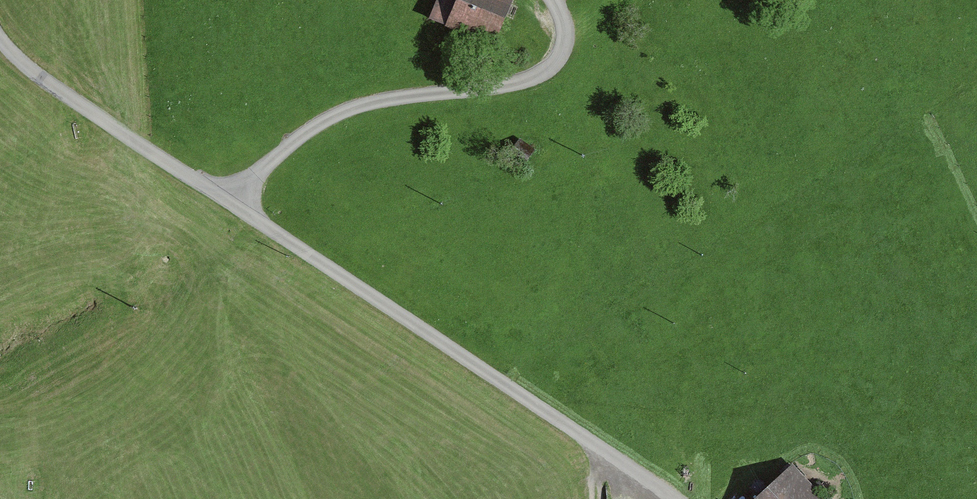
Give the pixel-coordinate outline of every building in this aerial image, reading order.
[(487,42),(504,0),(453,0),(444,24),(487,42)] [(818,496),(788,465),(751,498),(814,498),(818,496)]
